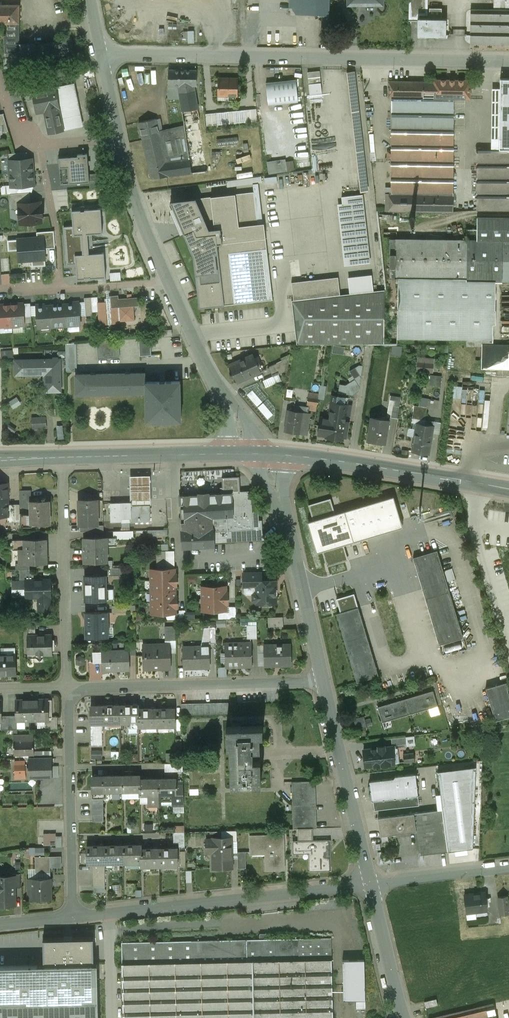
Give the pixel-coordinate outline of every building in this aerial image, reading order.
[(294,2),(294,6),(297,6),(297,15),(303,15),(303,0),(296,0),(294,2)] [(303,15),(321,15),(321,43),(328,43),(329,0),(303,0),(303,15)] [(409,21),(417,21),(417,19),(418,19),(418,16),(427,16),(428,0),(409,0),(409,21)] [(19,5),(5,5),(4,24),(19,24),(19,5)] [(418,19),(417,19),(417,21),(417,36),(446,36),(446,19),(441,19),(442,9),(429,8),(429,19),(418,19)] [(471,10),(470,44),(508,45),(508,11),(471,10)] [(19,24),(4,24),(4,53),(5,53),(19,53),(19,44),(19,24)] [(67,39),(41,45),(45,61),(70,56),(70,54),(67,39)] [(70,56),(45,61),(41,45),(19,44),(19,53),(5,53),(4,68),(72,63),(70,56)] [(196,71),(168,70),(168,86),(194,86),(196,86),(196,71)] [(309,71),(311,101),(324,101),(321,70),(309,71)] [(354,71),(347,72),(361,192),(368,191),(354,71)] [(238,79),(218,79),(218,96),(227,96),(236,96),(237,96),(238,79)] [(477,149),(476,210),(508,210),(508,79),(500,79),(499,149),(477,149)] [(296,80),(266,83),(269,105),(298,102),(296,80)] [(434,82),(389,81),(388,97),(391,98),(454,98),(470,99),(471,80),(434,80),(434,82)] [(35,84),(23,86),(27,101),(35,99),(33,92),(36,92),(35,84)] [(74,84),(55,88),(63,130),(82,126),(74,84)] [(198,109),(194,86),(178,86),(182,111),(198,109)] [(36,92),(33,92),(35,99),(37,112),(45,110),(48,127),(52,132),(63,130),(55,88),(36,92)] [(454,98),(391,98),(391,151),(388,151),(387,157),(386,157),(386,211),(445,212),(453,212),(454,98)] [(257,109),(206,114),(207,126),(258,121),(257,109)] [(0,114),(0,126),(1,126),(2,132),(9,132),(4,114),(0,114)] [(159,132),(156,119),(139,123),(152,179),(169,176),(159,132)] [(184,126),(159,132),(169,176),(192,173),(184,126)] [(88,154),(59,156),(61,184),(90,182),(89,174),(88,154)] [(9,160),(10,174),(33,172),(32,158),(27,159),(9,160)] [(269,172),(295,170),(295,159),(269,161),(269,172)] [(33,172),(10,174),(11,187),(34,185),(33,172)] [(101,173),(89,174),(90,182),(90,188),(102,187),(101,173)] [(254,192),(170,201),(194,257),(200,308),(273,299),(264,223),(263,224),(259,183),(253,184),(254,192)] [(30,192),(11,194),(12,208),(20,208),(19,203),(31,203),(30,192)] [(363,194),(341,196),(342,203),(337,204),(344,264),(371,262),(363,194)] [(31,203),(19,203),(20,208),(21,223),(41,222),(40,217),(42,217),(42,207),(40,207),(39,202),(31,203)] [(90,278),(106,277),(104,253),(89,254),(88,233),(102,232),(101,209),(85,210),(85,211),(81,211),(81,210),(72,211),(74,226),(64,227),(67,264),(76,263),(77,279),(85,278),(85,277),(90,277),(90,278)] [(396,239),(393,239),(390,239),(390,244),(390,254),(390,279),(398,279),(398,338),(493,339),(493,324),(496,324),(496,310),(496,282),(508,282),(508,218),(477,218),(477,229),(477,240),(466,239),(396,239)] [(477,229),(466,229),(466,239),(477,240),(477,229)] [(37,232),(38,238),(44,237),(45,247),(56,246),(55,231),(37,232)] [(38,238),(8,240),(9,250),(19,249),(20,261),(32,260),(33,267),(46,265),(45,247),(44,237),(38,238)] [(113,280),(122,279),(122,272),(113,272),(113,280)] [(371,275),(348,277),(350,294),(374,291),(371,275)] [(338,277),(291,282),(294,300),(340,295),(338,277)] [(294,300),(292,301),(297,344),(384,344),(385,290),(374,291),(350,294),(340,295),(294,300)] [(118,295),(110,296),(110,298),(105,298),(105,302),(98,302),(98,309),(99,325),(120,323),(120,321),(134,320),(133,306),(139,306),(138,298),(119,299),(118,295)] [(91,298),(84,298),(86,316),(93,315),(92,309),(91,298)] [(79,302),(71,303),(71,305),(65,305),(66,325),(80,324),(79,302)] [(0,305),(0,326),(5,326),(5,327),(12,326),(11,303),(7,304),(7,305),(0,305)] [(23,304),(14,304),(14,303),(11,303),(12,326),(19,326),(19,325),(24,324),(23,304)] [(44,305),(37,305),(38,327),(52,326),(51,306),(44,307),(44,305)] [(65,305),(51,306),(52,326),(66,325),(65,305)] [(150,338),(139,338),(140,356),(151,355),(150,338)] [(119,340),(108,341),(109,359),(120,358),(119,340)] [(108,341),(96,342),(98,359),(109,359),(108,341)] [(76,343),(66,344),(66,362),(77,361),(76,343)] [(393,354),(402,355),(403,346),(394,345),(393,354)] [(508,347),(485,346),(485,351),(482,351),(482,358),(481,358),(481,367),(507,367),(508,347)] [(13,350),(1,351),(2,359),(14,358),(13,350)] [(290,354),(281,358),(283,364),(289,361),(290,354)] [(252,355),(230,365),(238,382),(260,372),(252,355)] [(421,362),(418,362),(417,371),(428,372),(429,363),(429,359),(422,358),(421,362)] [(60,359),(45,360),(45,361),(15,362),(15,373),(46,372),(46,392),(61,391),(60,359)] [(77,361),(66,362),(66,372),(77,372),(77,361)] [(283,364),(270,370),(273,377),(288,371),(289,361),(283,364)] [(146,382),(145,374),(75,375),(76,395),(146,394),(146,421),(153,421),(153,422),(175,421),(181,421),(180,382),(146,382)] [(432,374),(431,385),(443,385),(443,375),(432,374)] [(354,387),(340,384),(338,393),(353,396),(354,387)] [(255,389),(250,393),(268,419),(274,415),(255,389)] [(319,394),(309,393),(307,404),(310,405),(309,410),(316,411),(319,394)] [(349,398),(333,395),(332,403),(348,405),(349,398)] [(10,401),(15,408),(22,403),(18,396),(10,401)] [(285,407),(290,409),(293,401),(288,399),(285,407)] [(400,402),(389,401),(387,417),(397,419),(400,402)] [(348,405),(332,403),(329,419),(329,420),(343,422),(344,415),(350,416),(351,406),(348,405)] [(427,408),(414,405),(412,418),(425,421),(427,408)] [(307,408),(294,406),(293,411),(288,410),(285,431),(301,434),(301,433),(306,434),(309,414),(306,413),(307,408)] [(33,429),(47,430),(48,416),(33,416),(33,429)] [(389,420),(371,417),(367,441),(368,441),(368,442),(376,443),(376,442),(385,444),(389,420)] [(329,419),(321,418),(319,435),(327,436),(329,420),(329,419)] [(343,422),(329,420),(327,436),(327,438),(342,440),(343,438),(346,438),(349,423),(343,422)] [(434,426),(416,423),(412,451),(429,454),(434,426)] [(150,475),(130,476),(130,503),(131,503),(150,503),(150,505),(151,505),(150,475)] [(31,490),(19,490),(20,504),(20,507),(31,509),(31,501),(32,501),(31,490)] [(250,492),(180,496),(180,505),(184,505),(184,509),(181,509),(181,510),(182,531),(200,530),(200,531),(252,529),(251,521),(251,512),(250,492)] [(314,520),(308,521),(317,552),(402,527),(393,497),(335,514),(314,520)] [(97,499),(79,500),(80,525),(80,526),(98,525),(97,499)] [(309,505),(314,520),(335,514),(330,499),(309,505)] [(32,501),(31,501),(31,509),(31,513),(31,524),(32,524),(50,524),(49,501),(32,501)] [(121,503),(111,503),(110,503),(111,521),(122,521),(122,518),(130,518),(131,518),(131,505),(130,505),(130,503),(121,503)] [(0,505),(0,516),(8,515),(8,504),(0,505)] [(20,504),(8,504),(8,515),(8,522),(20,522),(20,513),(20,507),(20,504)] [(150,505),(131,505),(131,518),(130,518),(131,522),(150,522),(150,505)] [(259,512),(251,512),(251,521),(259,520),(259,512)] [(31,524),(31,513),(20,513),(20,522),(20,527),(32,527),(32,524),(31,524)] [(259,520),(251,521),(252,529),(262,528),(262,520),(259,520)] [(252,529),(200,531),(200,547),(214,546),(214,543),(264,540),(264,533),(263,533),(262,528),(252,529)] [(200,530),(182,531),(183,546),(184,548),(200,547),(200,531),(200,530)] [(134,531),(113,531),(114,539),(134,539),(134,531)] [(106,537),(85,538),(85,562),(106,562),(106,537)] [(46,539),(25,540),(25,564),(30,564),(46,563),(46,539)] [(25,540),(13,540),(13,550),(19,550),(19,563),(19,564),(25,564),(25,540)] [(463,638),(437,551),(413,558),(439,645),(463,638)] [(124,568),(108,568),(108,576),(125,576),(124,568)] [(34,580),(34,569),(30,570),(20,570),(20,582),(25,582),(25,580),(34,580)] [(175,569),(151,569),(151,581),(176,580),(176,577),(175,577),(175,569)] [(261,573),(243,573),(244,586),(246,584),(253,584),(255,586),(255,581),(261,581),(261,573)] [(105,590),(105,576),(85,576),(86,600),(106,600),(106,599),(104,599),(104,590),(105,590)] [(34,580),(25,580),(25,582),(26,597),(39,597),(39,610),(50,610),(50,597),(51,597),(51,580),(34,580)] [(177,583),(176,580),(151,581),(151,592),(175,591),(175,583),(177,583)] [(275,582),(275,581),(261,581),(255,581),(255,586),(255,590),(257,590),(257,593),(255,593),(253,595),(254,600),(256,602),(257,602),(257,604),(259,604),(260,606),(267,605),(268,604),(276,604),(276,603),(275,603),(275,596),(275,595),(274,590),(275,589),(275,582)] [(255,586),(253,584),(246,584),(244,586),(244,593),(246,595),(253,595),(255,593),(257,593),(257,590),(255,590),(255,586)] [(226,595),(226,586),(202,587),(202,599),(228,598),(228,595),(226,595)] [(175,591),(151,592),(152,603),(177,602),(177,599),(175,599),(175,591)] [(337,599),(341,612),(358,607),(354,594),(337,599)] [(228,601),(228,598),(202,599),(203,611),(226,611),(226,601),(228,601)] [(177,602),(152,603),(152,614),(176,613),(175,605),(177,605),(177,602)] [(341,612),(337,614),(357,682),(379,676),(358,607),(341,612)] [(107,612),(86,612),(87,637),(107,637),(106,628),(107,627),(107,612)] [(283,617),(268,618),(269,627),(283,626),(283,617)] [(257,625),(247,625),(247,639),(257,639),(257,625)] [(175,626),(165,626),(165,640),(176,640),(175,626)] [(36,636),(28,636),(28,655),(52,654),(52,635),(36,636)] [(252,666),(251,643),(232,643),(233,652),(232,652),(232,654),(226,654),(226,667),(252,666)] [(170,645),(147,645),(147,655),(143,655),(144,669),(171,668),(170,645)] [(290,645),(264,645),(264,646),(267,646),(267,653),(265,653),(266,665),(264,665),(265,666),(291,665),(290,645)] [(201,647),(184,647),(185,668),(210,667),(209,647),(201,647)] [(129,651),(101,652),(102,670),(130,670),(129,655),(129,651)] [(16,674),(15,655),(4,655),(0,655),(0,675),(16,674)] [(486,688),(496,721),(508,717),(508,688),(507,682),(486,688)] [(433,691),(378,707),(383,722),(438,706),(433,691)] [(31,700),(16,701),(17,716),(17,721),(31,720),(31,700)] [(52,700),(31,700),(31,720),(45,720),(46,720),(45,717),(52,717),(52,700)] [(229,703),(181,704),(181,716),(229,714),(229,703)] [(139,705),(120,706),(121,723),(138,723),(138,727),(139,727),(138,709),(139,709),(139,705)] [(103,706),(91,706),(91,722),(102,722),(102,706),(103,706)] [(121,723),(120,706),(103,706),(102,706),(102,722),(102,724),(121,723)] [(157,727),(156,709),(139,709),(138,709),(139,727),(157,727)] [(175,709),(156,709),(157,727),(175,726),(175,709)] [(9,730),(9,716),(1,716),(2,720),(2,721),(1,721),(1,730),(9,730)] [(17,716),(9,716),(9,730),(17,730),(17,721),(17,716)] [(364,716),(354,719),(357,730),(367,727),(364,716)] [(52,717),(45,717),(46,720),(45,720),(45,729),(58,729),(57,717),(52,717)] [(247,727),(241,727),(226,727),(227,739),(230,739),(231,786),(240,786),(240,783),(252,782),(252,785),(261,785),(260,760),(253,760),(252,749),(260,749),(259,735),(263,735),(262,726),(247,726),(247,727)] [(34,738),(33,735),(14,735),(14,755),(26,754),(34,754),(34,752),(34,747),(40,747),(40,737),(34,738)] [(406,737),(392,739),(394,739),(395,745),(406,744),(405,738),(406,737)] [(392,747),(372,749),(373,757),(366,758),(367,766),(374,765),(374,766),(394,764),(392,747)] [(93,749),(93,759),(104,759),(104,749),(93,749)] [(413,753),(403,755),(404,762),(414,761),(413,753)] [(52,758),(28,759),(29,778),(52,777),(52,758)] [(25,761),(15,761),(15,776),(25,776),(25,761)] [(438,772),(443,810),(448,851),(473,848),(476,767),(438,772)] [(403,775),(395,776),(393,779),(393,778),(392,778),(392,779),(382,780),(381,780),(371,781),(369,781),(369,782),(370,782),(370,785),(368,787),(371,790),(370,790),(371,792),(369,795),(372,798),(372,800),(371,800),(372,801),(373,801),(383,800),(384,800),(384,799),(394,798),(394,799),(396,798),(406,797),(407,797),(417,796),(418,796),(418,794),(415,775),(416,775),(416,774),(414,774),(404,775),(403,775)] [(103,776),(103,777),(92,777),(92,791),(93,791),(103,791),(103,792),(104,792),(104,791),(122,791),(121,776),(103,776)] [(140,776),(121,776),(122,791),(139,791),(139,795),(140,795),(140,780),(140,776)] [(140,780),(140,795),(148,794),(158,794),(158,779),(140,780)] [(176,785),(176,779),(158,779),(158,794),(176,794),(176,785)] [(314,781),(292,782),(294,829),(298,829),(313,828),(316,828),(314,781)] [(176,794),(158,794),(158,805),(184,805),(183,785),(176,785),(176,794)] [(158,805),(158,794),(148,794),(148,805),(158,805)] [(443,810),(414,813),(416,831),(419,855),(448,851),(443,810)] [(414,813),(378,818),(380,836),(416,831),(414,813)] [(313,828),(298,829),(298,841),(313,840),(313,828)] [(185,832),(173,832),(174,844),(179,843),(179,847),(185,847),(185,832)] [(283,835),(250,836),(251,852),(265,852),(266,870),(284,869),(283,835)] [(222,838),(213,838),(214,868),(232,867),(231,841),(230,841),(230,838),(222,838)] [(298,841),(295,841),(296,851),(311,850),(312,868),(328,868),(328,840),(313,840),(298,841)] [(123,845),(104,846),(105,861),(105,863),(123,863),(123,845)] [(141,849),(141,845),(123,845),(123,863),(141,862),(141,866),(141,849)] [(105,861),(104,846),(87,846),(87,861),(105,861)] [(177,848),(159,849),(159,866),(178,866),(177,848)] [(159,866),(159,849),(141,849),(141,866),(159,866)] [(245,852),(237,852),(238,868),(246,868),(245,852)] [(50,856),(35,857),(35,873),(50,872),(50,856)] [(21,887),(20,874),(12,874),(13,877),(14,877),(14,888),(21,887)] [(0,877),(0,906),(14,905),(14,888),(14,877),(13,877),(0,877)] [(50,878),(29,879),(29,900),(51,899),(50,878)] [(485,892),(464,895),(467,912),(488,909),(485,892)] [(498,897),(500,915),(508,914),(508,908),(508,907),(508,901),(508,896),(498,897)] [(331,937),(299,938),(300,959),(332,959),(331,937)] [(44,939),(44,965),(94,964),(93,938),(44,939)] [(300,959),(299,938),(246,939),(247,964),(251,964),(252,1017),(333,1017),(332,959),(300,959)] [(122,942),(124,1017),(252,1017),(251,964),(247,964),(246,939),(122,942)] [(343,960),(344,1000),(365,999),(364,960),(343,960)] [(0,966),(0,1017),(98,1017),(97,964),(94,964),(44,965),(0,966)] [(436,999),(424,1002),(426,1008),(438,1005),(436,999)] [(365,1008),(365,1000),(356,1000),(357,1008),(365,1008)] [(435,1017),(497,1017),(493,1004),(435,1017)]
